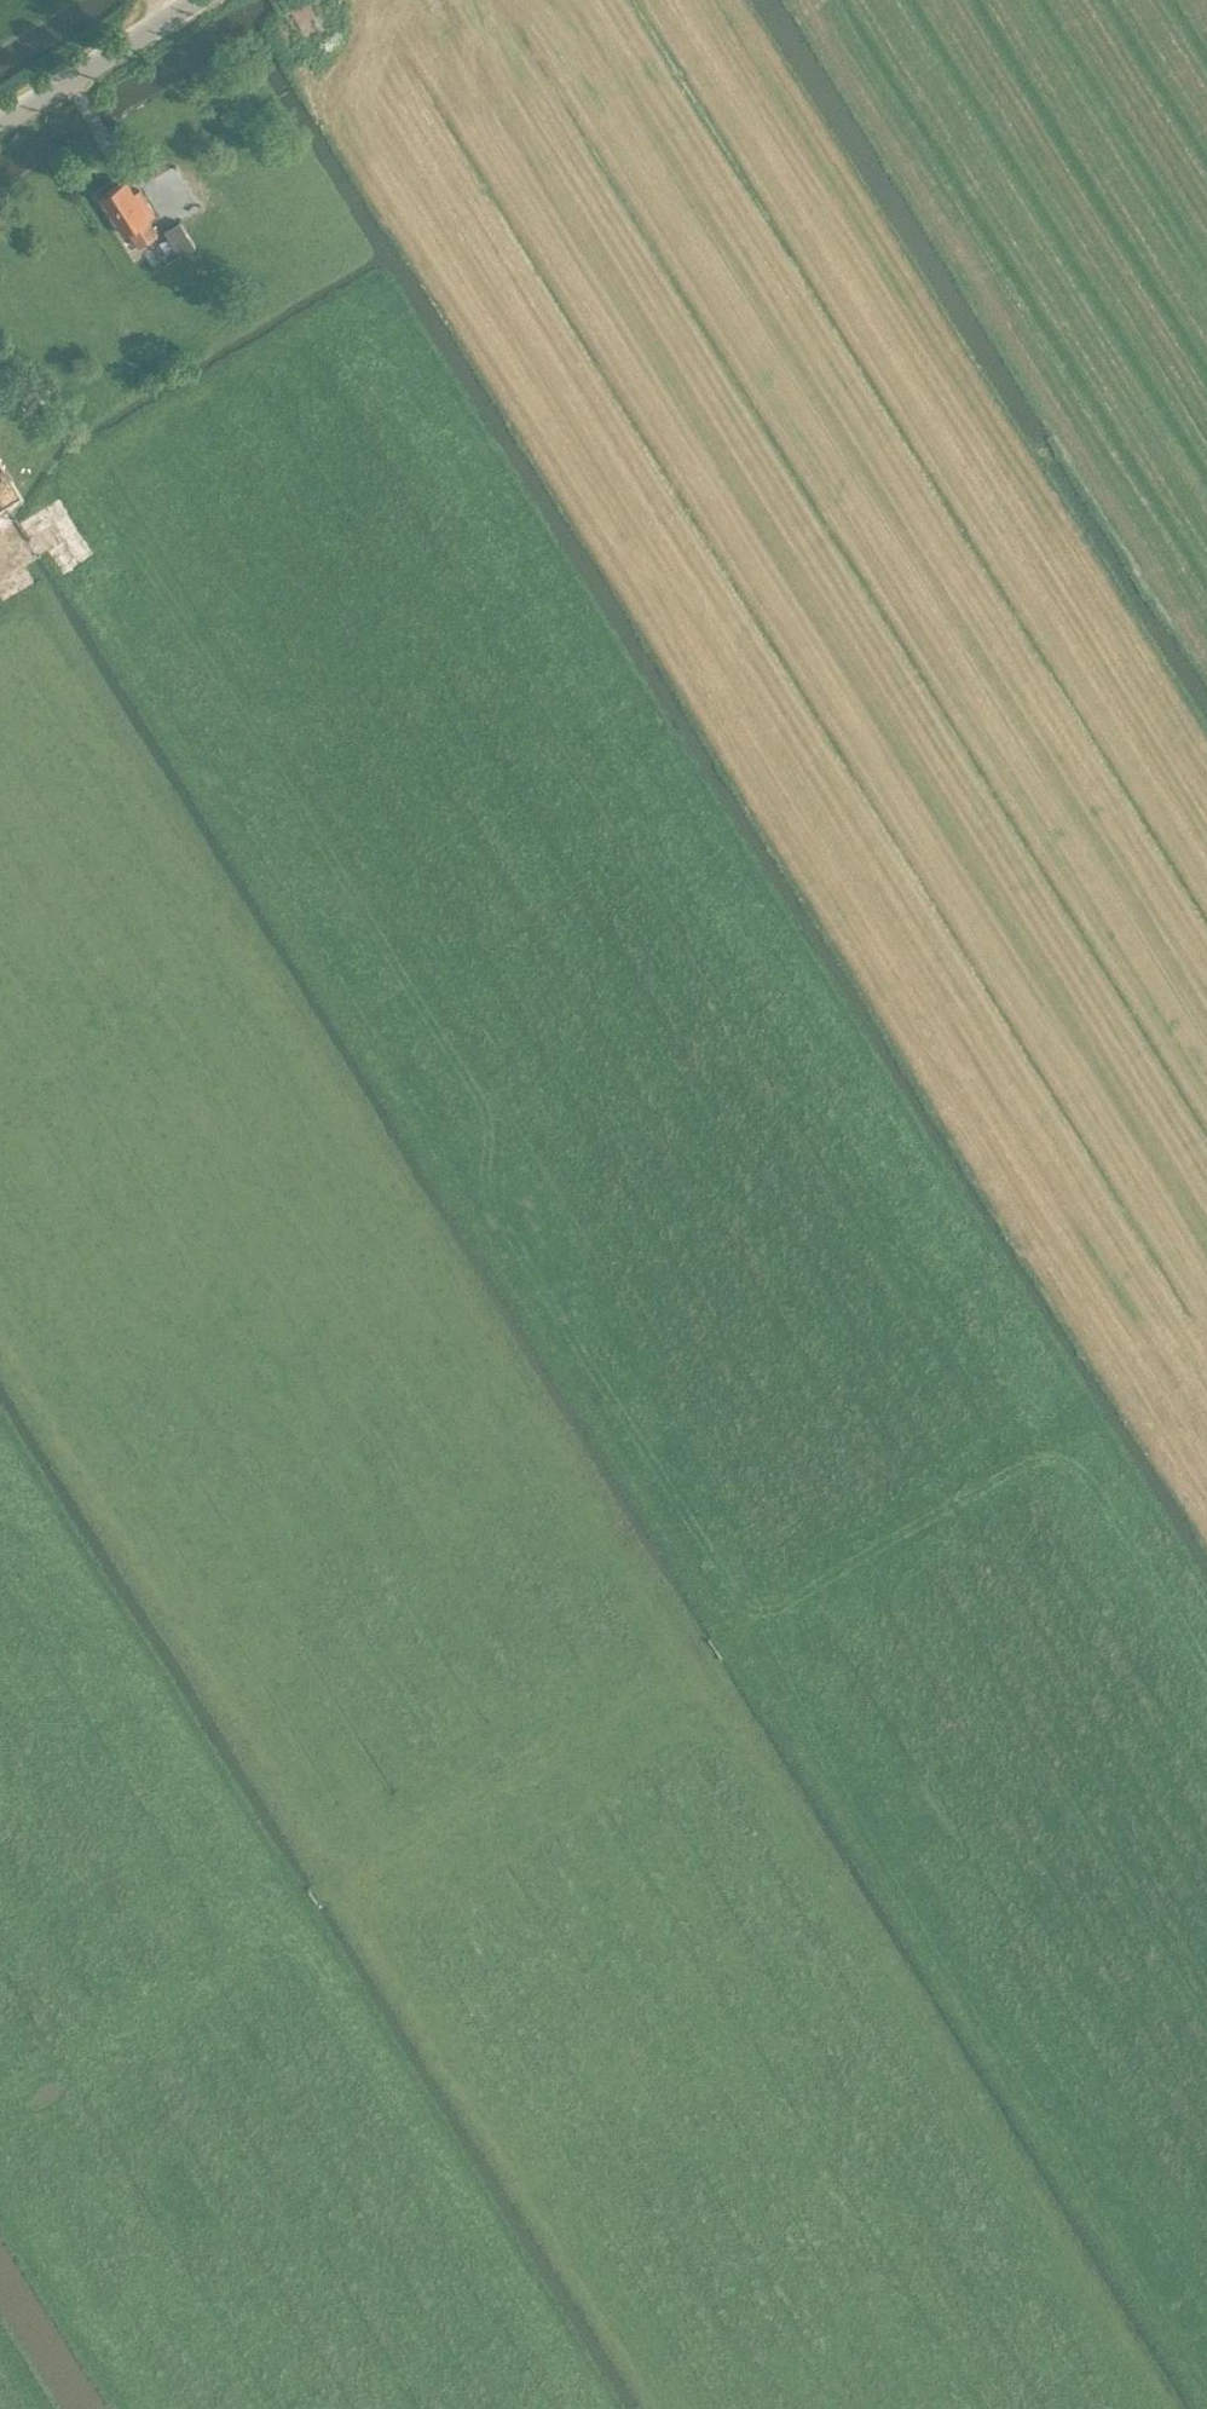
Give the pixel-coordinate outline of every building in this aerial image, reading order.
[(159,233),(149,217),(156,213),(140,188),(134,191),(126,178),(100,194),(125,233),(129,230),(139,246),(159,233)] [(196,244),(180,219),(165,228),(181,253),(196,244)]
